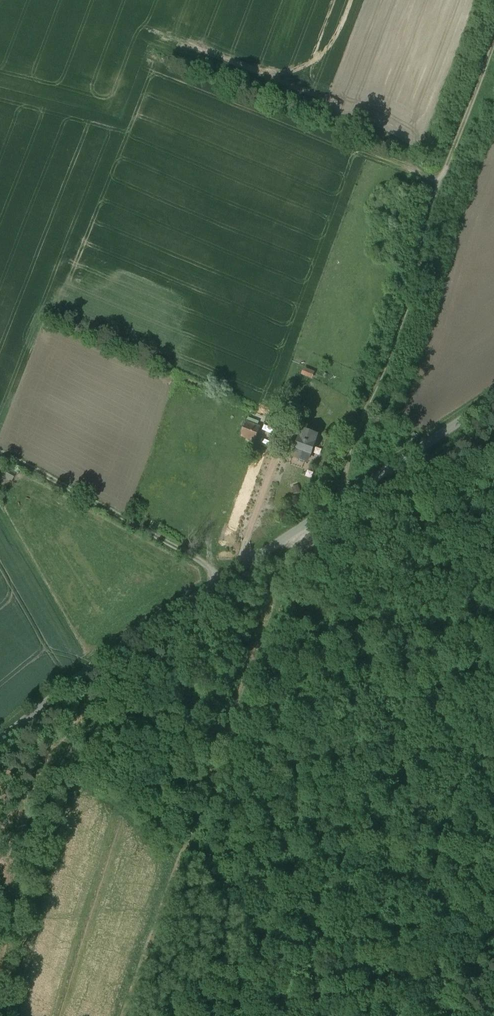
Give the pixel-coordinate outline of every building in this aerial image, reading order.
[(311,372),(305,370),(303,374),(312,378),(314,373),(311,372)] [(260,427),(246,422),(241,436),(255,441),(260,427)] [(307,465),(317,436),(302,431),(292,460),(307,465)] [(291,487),(294,494),(300,491),(297,484),(291,487)]
